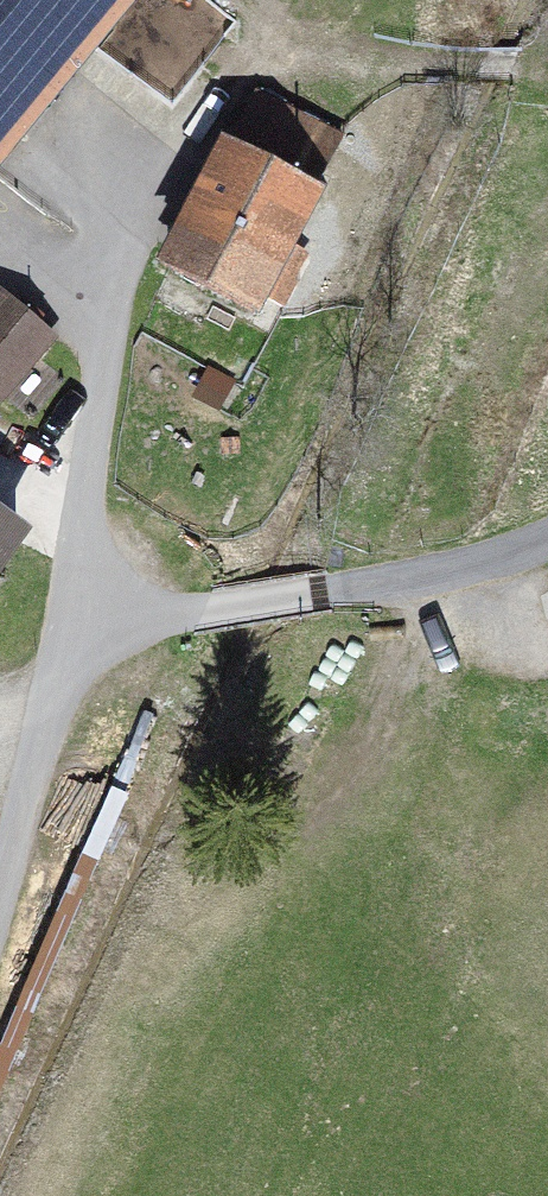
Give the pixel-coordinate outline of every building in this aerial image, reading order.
[(149,0),(0,0),(0,182),(149,0)] [(357,147),(257,98),(169,281),(282,335),(345,203),(333,197),(357,147)] [(8,298),(0,307),(0,406),(5,411),(62,346),(8,298)] [(0,539),(0,605),(31,563),(0,539)]
